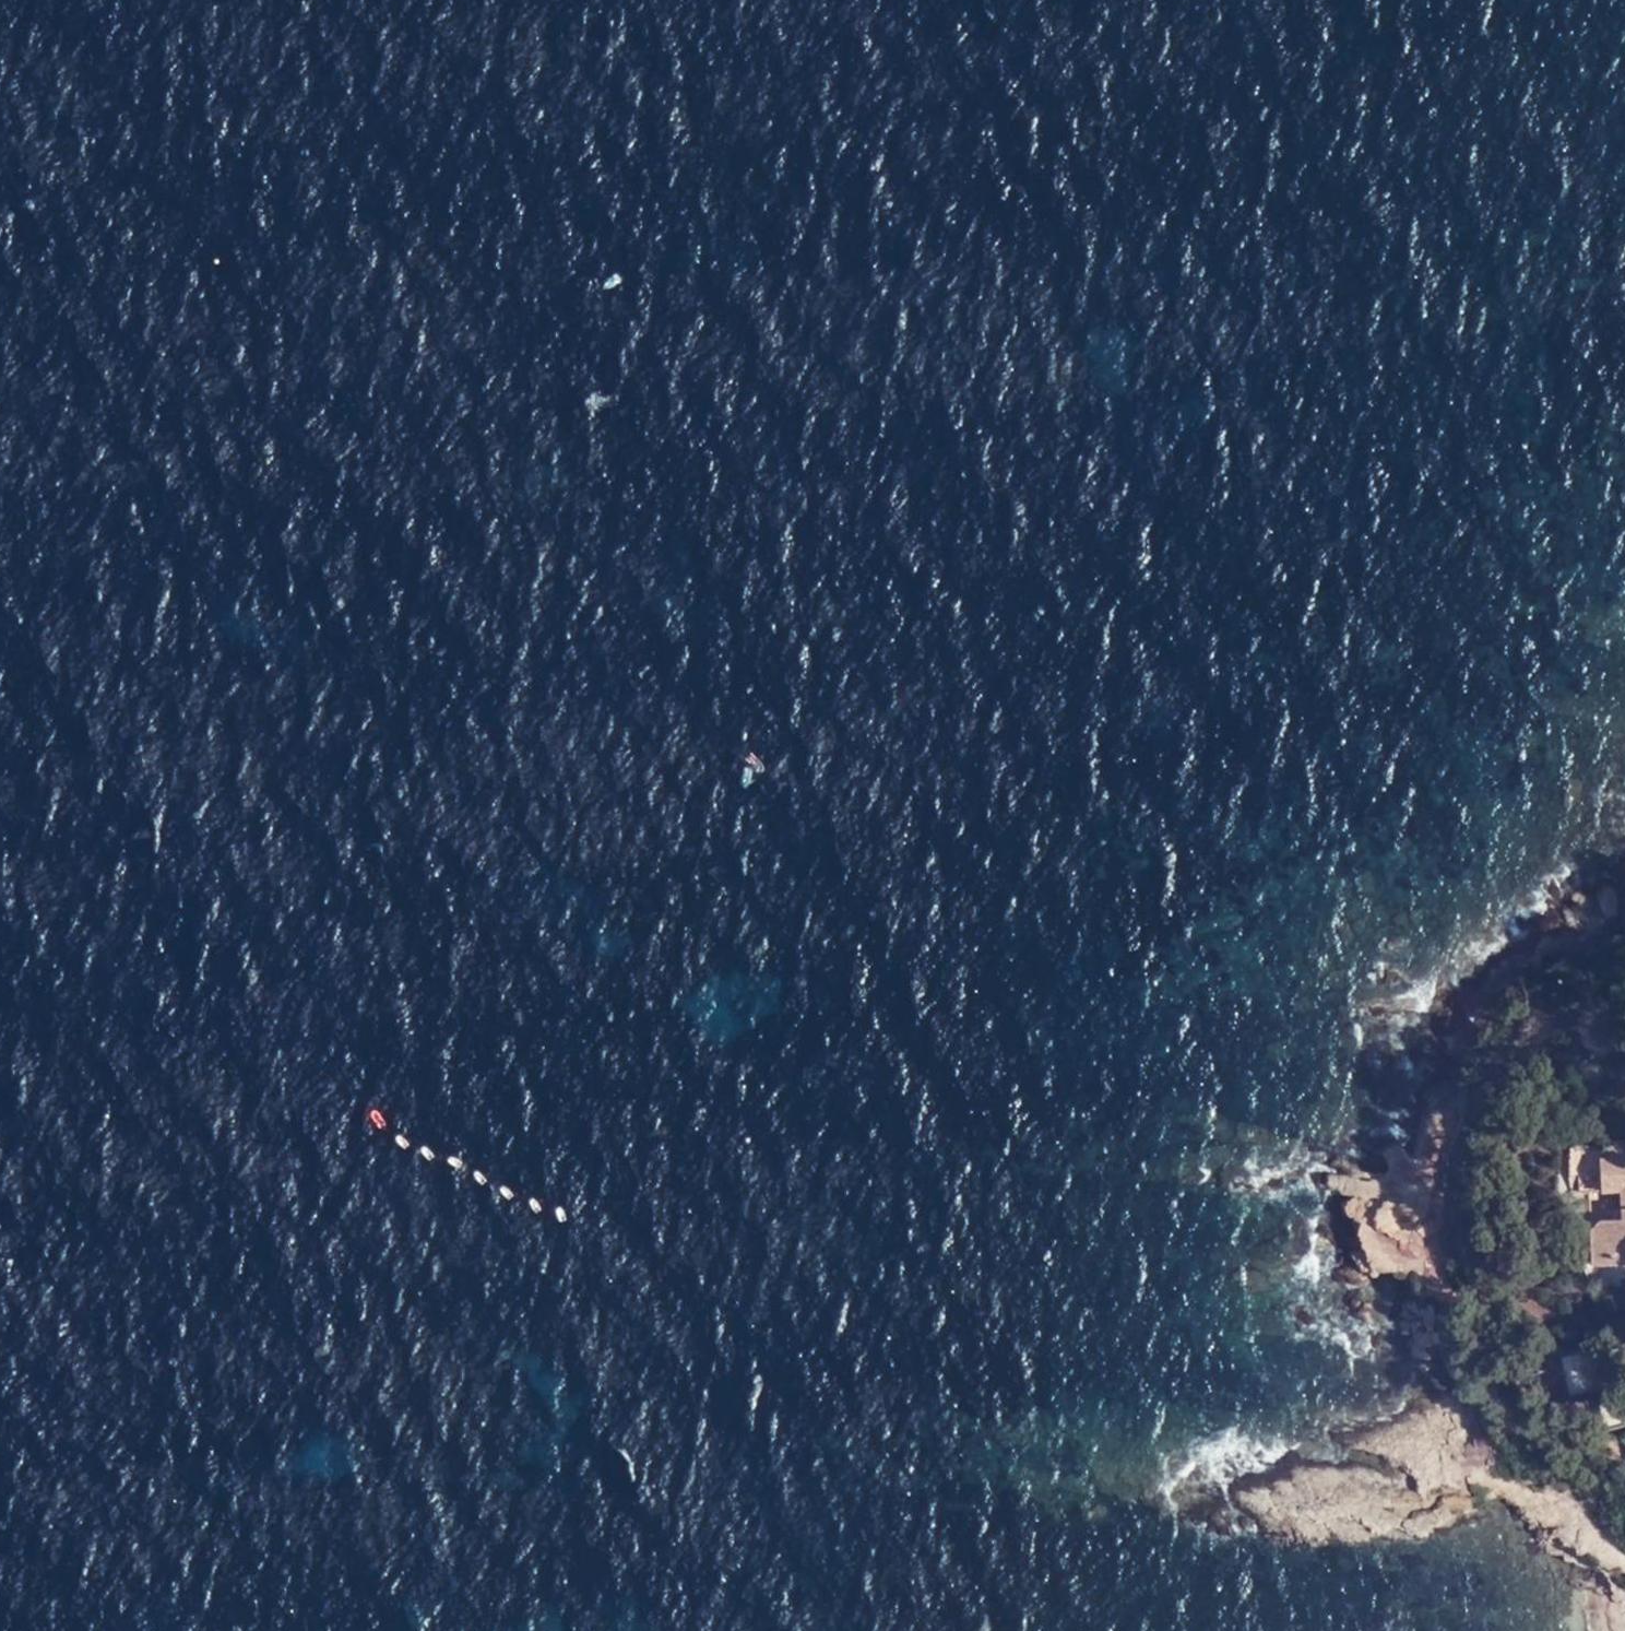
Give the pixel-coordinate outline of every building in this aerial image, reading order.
[(1591,1262),(1624,1255),(1624,1141),(1608,1141),(1608,1158),(1600,1158),(1601,1192),(1621,1192),(1622,1219),(1601,1220),(1591,1231),(1591,1262)] [(1591,1262),(1591,1263),(1624,1264),(1624,1255),(1591,1262)]
